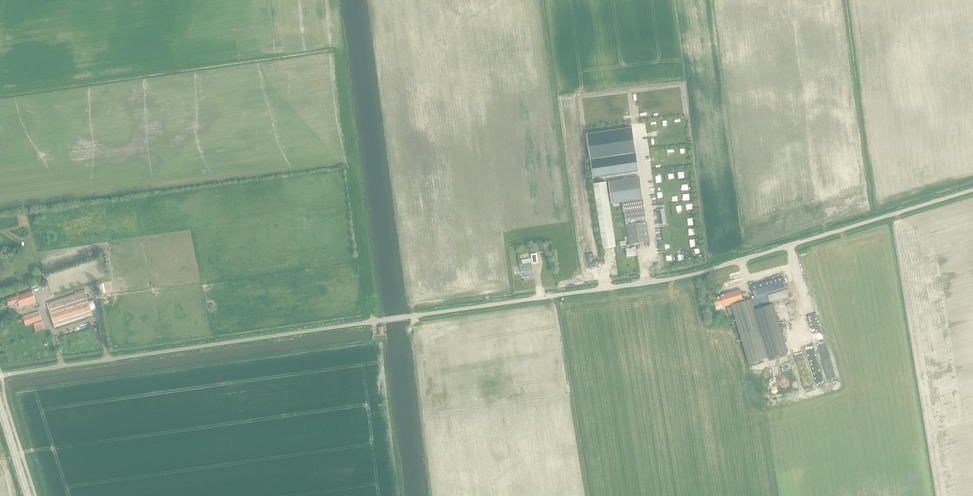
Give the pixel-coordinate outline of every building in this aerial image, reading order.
[(637,154),(592,160),(594,177),(639,171),(637,154)] [(645,209),(644,209),(639,176),(609,181),(613,203),(621,202),(623,213),(625,212),(629,244),(625,244),(625,241),(619,242),(620,245),(626,245),(628,256),(636,255),(635,247),(634,247),(634,245),(633,245),(633,244),(650,241),(645,209)] [(594,183),(603,248),(616,246),(607,181),(594,183)] [(530,274),(533,273),(531,262),(520,264),(521,271),(523,271),(525,277),(531,276),(530,274)] [(771,305),(770,305),(770,303),(790,297),(783,276),(751,286),(755,298),(744,301),(740,289),(720,295),(721,296),(713,298),(716,306),(723,304),(724,307),(731,304),(750,364),(769,358),(754,310),(771,305)] [(47,303),(55,327),(93,315),(85,289),(75,292),(75,294),(47,303)] [(18,302),(20,307),(36,302),(32,291),(7,299),(9,305),(18,302)] [(754,310),(769,358),(788,352),(773,304),(770,305),(771,305),(754,310)] [(23,317),(25,325),(42,320),(39,311),(23,317)] [(790,343),(793,356),(801,354),(799,341),(790,343)]
